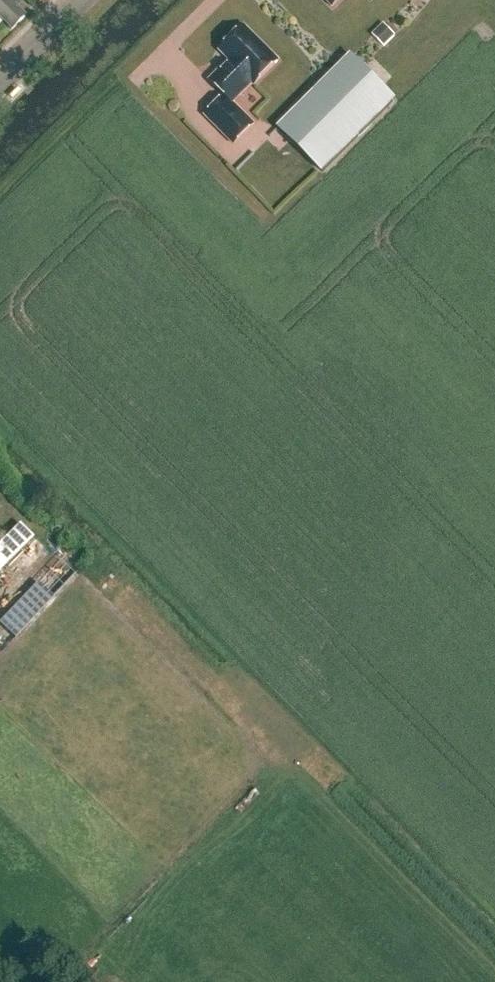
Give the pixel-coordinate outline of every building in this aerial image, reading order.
[(11,31),(24,18),(8,2),(9,0),(0,0),(0,20),(11,31)] [(254,86),(279,62),(244,27),(220,52),(231,63),(225,69),(224,67),(210,81),(225,97),(205,116),(234,145),(254,125),(233,104),(253,84),(254,86)] [(385,48),(396,37),(392,33),(381,43),(385,48)] [(351,56),(279,129),(323,173),(396,101),(351,56)]
